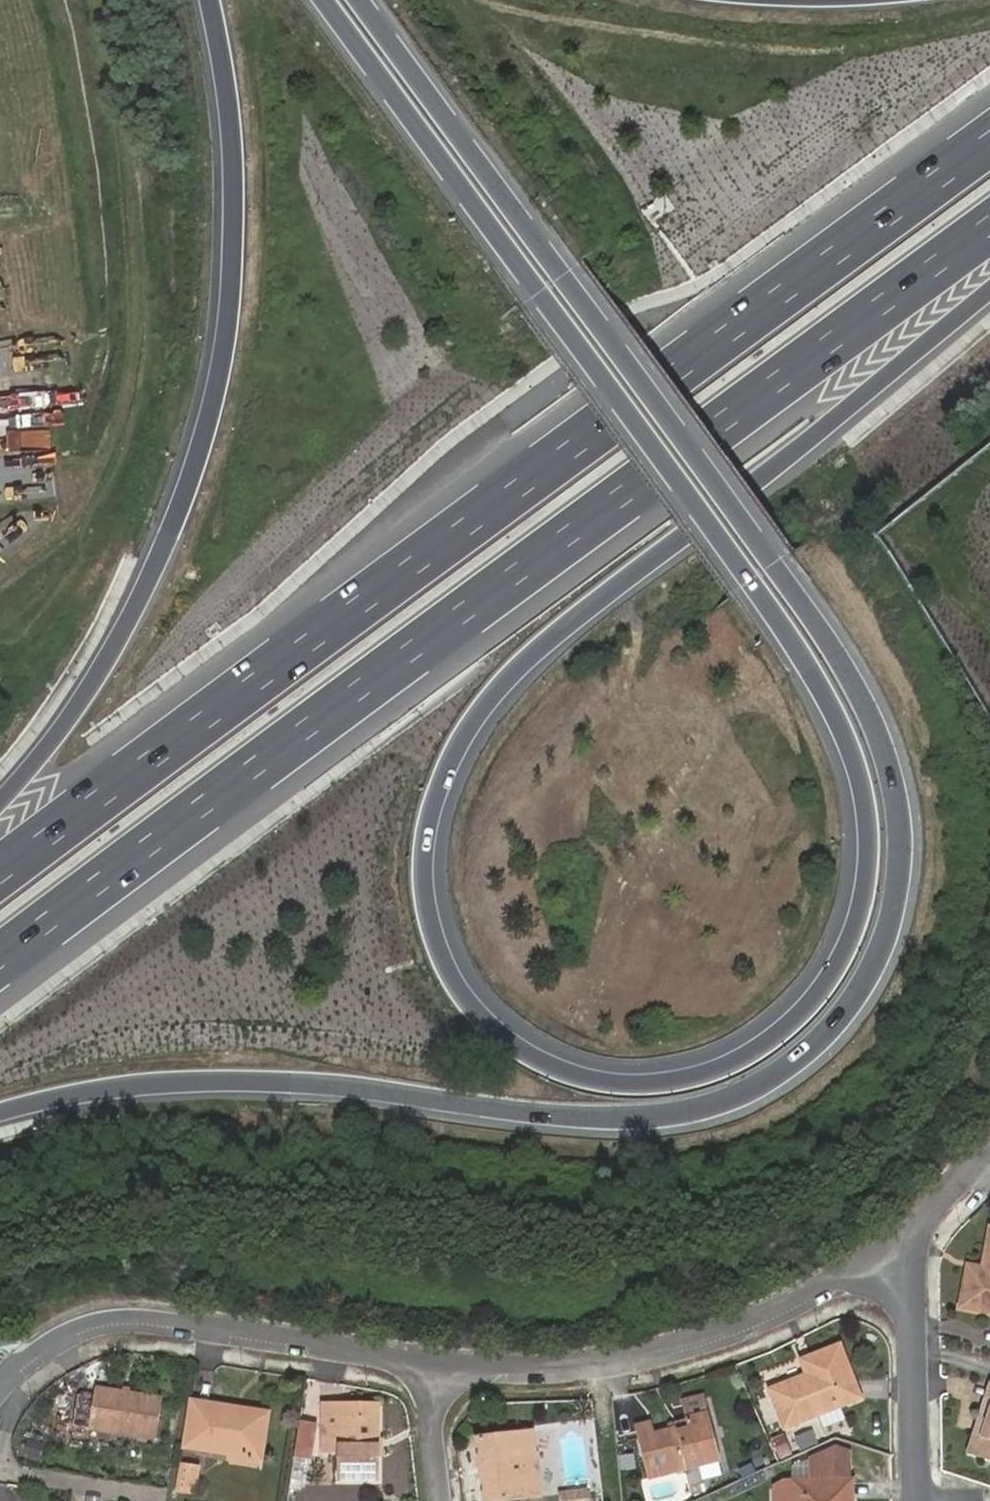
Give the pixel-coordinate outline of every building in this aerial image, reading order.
[(980,1271),(966,1268),(959,1309),(989,1314),(989,1230),(982,1264),(989,1266),(987,1273),(980,1271)] [(982,1264),(980,1271),(987,1273),(989,1266),(982,1264)] [(814,1371),(806,1374),(769,1391),(783,1428),(857,1396),(837,1345),(809,1357),(814,1371)] [(801,1361),(806,1374),(814,1371),(809,1357),(801,1361)] [(162,1392),(97,1380),(95,1388),(80,1385),(75,1414),(156,1429),(162,1392)] [(987,1382),(969,1435),(977,1437),(989,1402),(989,1383),(987,1382)] [(235,1400),(194,1393),(185,1439),(257,1451),(264,1411),(234,1405),(235,1400)] [(684,1407),(707,1402),(706,1394),(683,1399),(684,1407)] [(340,1400),(324,1399),(321,1446),(338,1447),(336,1476),(374,1477),(377,1414),(340,1412),(340,1400)] [(674,1433),(672,1428),(650,1433),(649,1428),(635,1431),(646,1479),(721,1461),(707,1402),(684,1407),(687,1420),(689,1429),(674,1433)] [(977,1437),(969,1435),(961,1458),(989,1468),(989,1402),(977,1437)] [(317,1419),(300,1416),(295,1450),(311,1453),(317,1419)] [(672,1424),(672,1428),(674,1433),(689,1429),(687,1420),(672,1424)] [(485,1464),(478,1464),(482,1495),(536,1489),(529,1421),(474,1426),(477,1453),(484,1453),(485,1464)] [(848,1483),(847,1454),(831,1449),(804,1461),(805,1483),(848,1483)] [(196,1459),(182,1456),(178,1480),(193,1482),(196,1459)] [(792,1483),(782,1483),(774,1488),(774,1500),(792,1500),(792,1483)] [(792,1483),(792,1500),(848,1500),(848,1483),(805,1483),(792,1483)] [(588,1487),(559,1490),(560,1500),(589,1500),(588,1487)]
